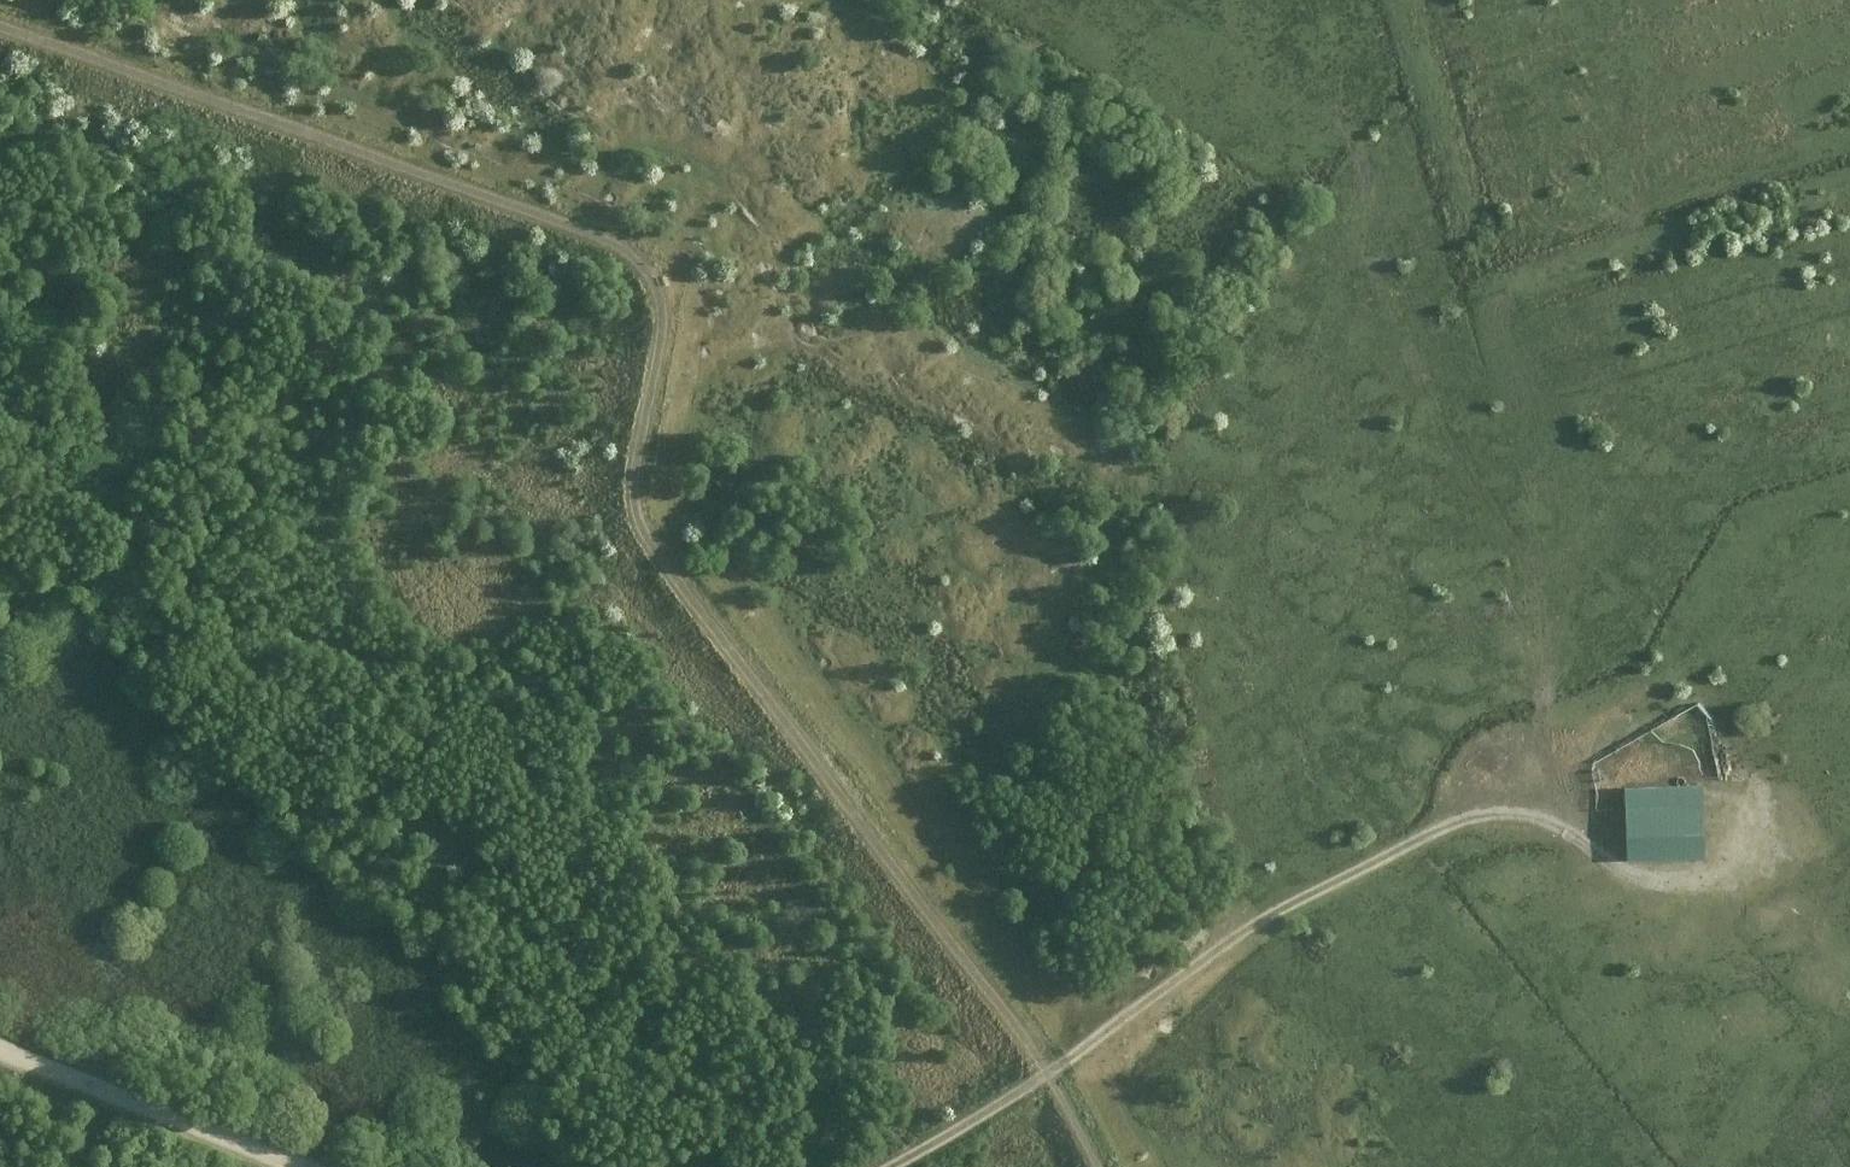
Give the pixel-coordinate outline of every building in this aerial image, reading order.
[(1715,861),(1711,775),(1628,779),(1632,865),(1715,861)]
